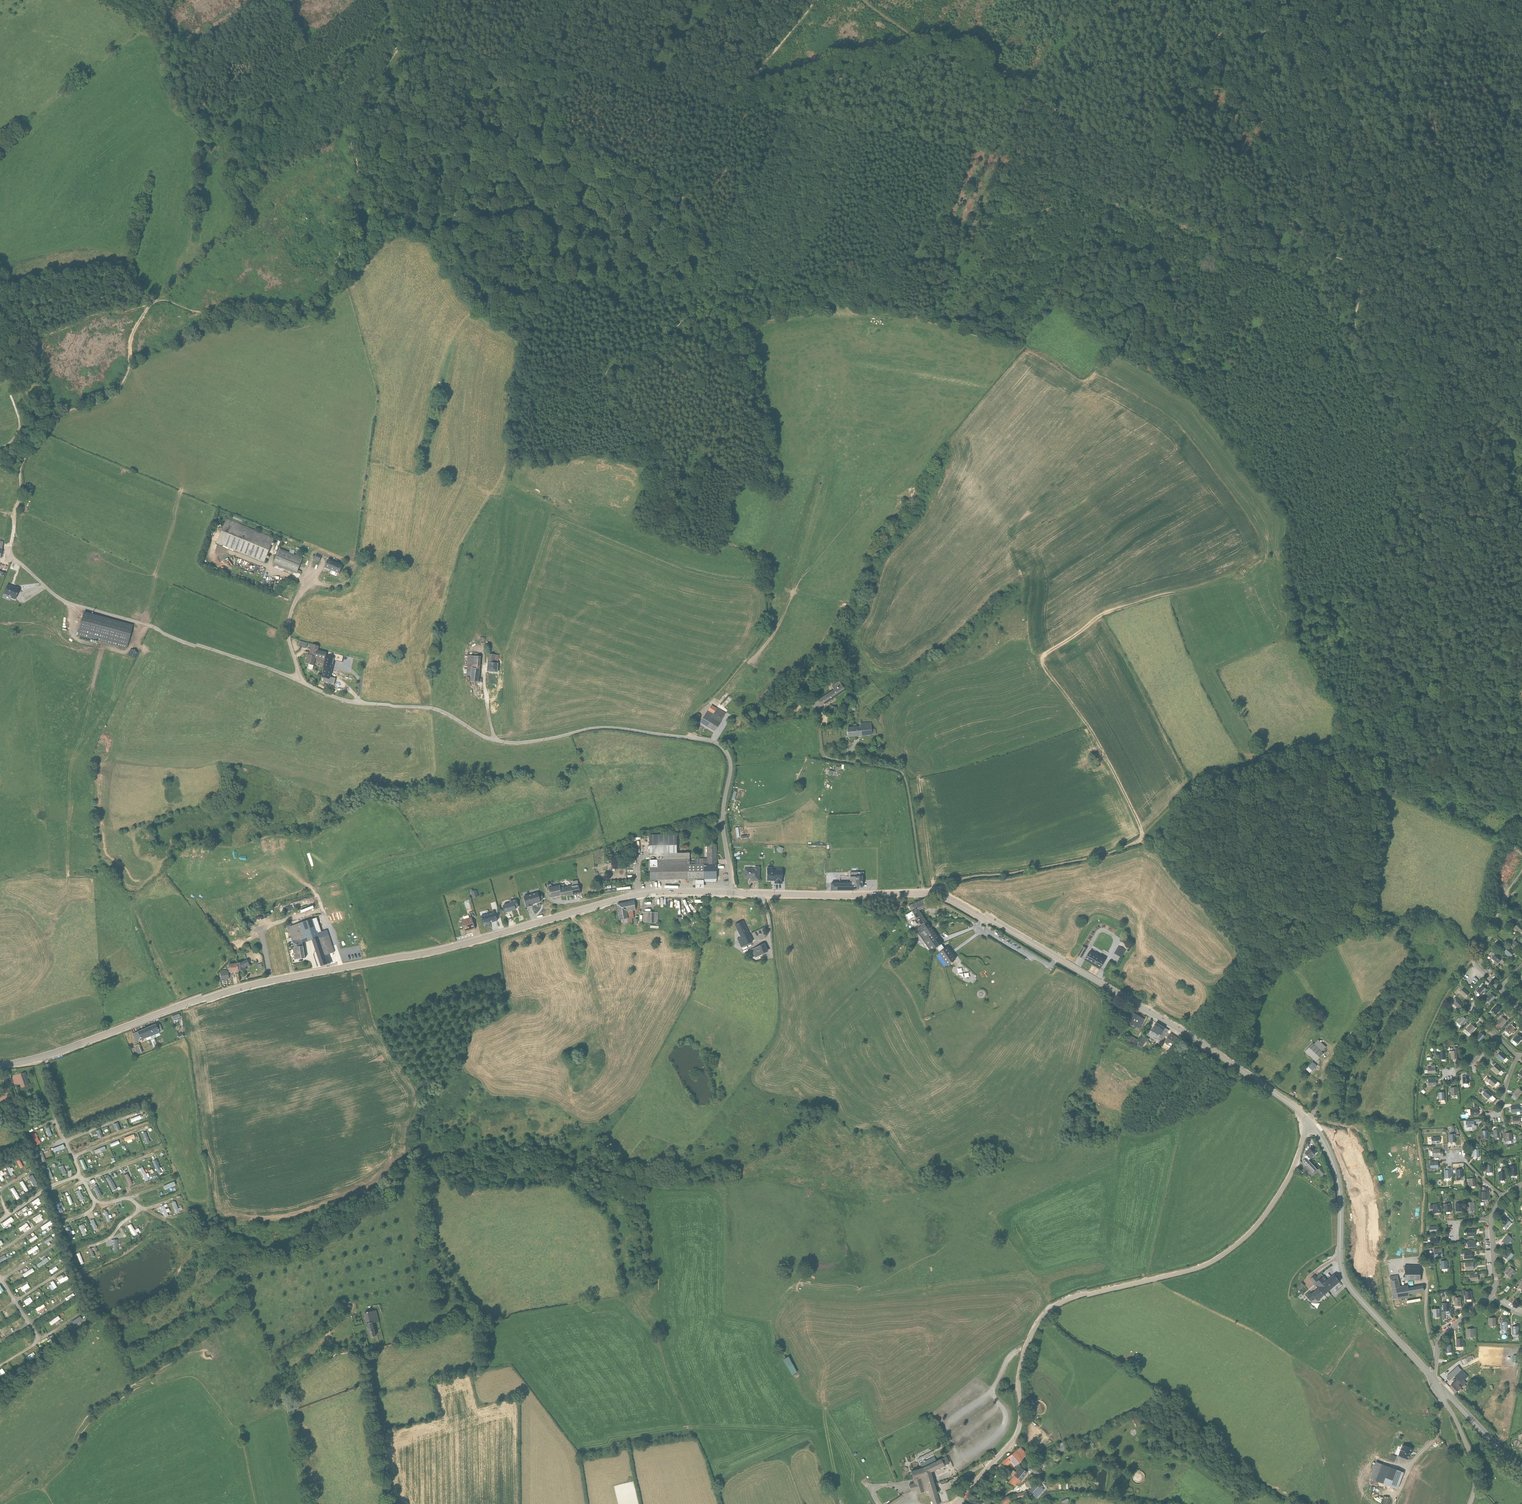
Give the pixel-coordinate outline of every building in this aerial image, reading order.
[(270,536),(224,516),(214,540),(261,559),(270,536)] [(300,556),(278,547),(272,561),(294,570),(300,556)] [(314,550),(312,556),(318,558),(320,552),(314,550)] [(256,565),(238,557),(236,563),(254,571),(256,565)] [(326,557),(323,564),(337,570),(341,562),(326,557)] [(15,587),(7,584),(4,593),(11,596),(11,597),(15,599),(20,587),(15,586),(15,587)] [(85,611),(79,634),(130,646),(135,624),(85,611)] [(312,659),(321,661),(324,649),(316,648),(316,647),(317,643),(309,641),(307,652),(305,651),(303,661),(311,663),(312,659)] [(333,651),(325,649),(319,674),(327,676),(332,657),(333,651)] [(497,650),(487,649),(485,667),(496,668),(497,658),(496,658),(497,650)] [(477,677),(479,651),(465,650),(463,671),(469,671),(469,676),(477,677)] [(333,651),(332,657),(339,659),(341,653),(333,651)] [(347,671),(336,667),(334,674),(346,677),(347,671)] [(813,702),(818,707),(848,687),(841,678),(834,683),(836,686),(813,702)] [(713,710),(717,703),(713,701),(709,707),(713,710)] [(700,719),(715,728),(726,709),(717,703),(713,710),(711,713),(705,710),(700,719)] [(849,725),(850,734),(873,733),(873,720),(862,720),(863,724),(849,725)] [(677,841),(677,838),(677,832),(676,832),(649,833),(649,852),(656,852),(656,858),(657,858),(657,878),(688,878),(704,878),(705,881),(717,881),(717,877),(717,862),(708,862),(705,862),(705,857),(695,857),(695,862),(690,862),(690,858),(690,851),(686,851),(682,851),(677,851),(677,842),(677,841)] [(708,862),(717,862),(718,862),(717,842),(707,843),(708,862)] [(745,866),(745,877),(751,877),(751,879),(761,880),(761,865),(755,865),(755,866),(745,866)] [(773,866),(768,866),(768,879),(776,879),(776,882),(783,882),(783,868),(773,868),(773,866)] [(571,885),(572,890),(579,889),(578,881),(574,882),(574,884),(571,885)] [(857,881),(839,881),(832,881),(832,890),(859,889),(859,887),(858,887),(857,887),(857,881)] [(572,890),(571,885),(571,884),(563,886),(562,882),(558,883),(547,886),(550,897),(560,895),(572,892),(572,890)] [(469,887),(467,888),(470,896),(476,895),(474,888),(470,889),(469,887)] [(522,895),(525,906),(531,904),(530,903),(539,900),(539,898),(542,897),(541,892),(537,893),(536,891),(522,895)] [(304,899),(307,903),(312,900),(309,895),(304,899)] [(920,907),(922,909),(933,905),(929,897),(917,901),(920,907)] [(507,901),(500,904),(503,911),(514,908),(514,907),(516,906),(514,898),(507,900),(507,901)] [(616,903),(619,919),(621,919),(629,917),(628,911),(633,910),(636,909),(634,899),(616,903)] [(914,911),(920,907),(917,901),(910,905),(914,911)] [(920,907),(914,911),(917,915),(923,925),(929,921),(920,907)] [(489,911),(478,914),(481,923),(495,919),(492,909),(489,910),(489,911)] [(658,911),(643,911),(643,921),(658,922),(658,911)] [(917,915),(914,911),(908,914),(911,919),(917,915)] [(469,916),(459,919),(462,931),(472,928),(469,916)] [(299,942),(303,941),(309,939),(318,966),(329,962),(326,954),(332,952),(324,929),(318,931),(314,917),(310,918),(309,918),(286,925),(284,926),(288,937),(283,938),(284,942),(289,940),(289,941),(294,939),(299,938),(299,942)] [(743,940),(741,941),(740,942),(742,947),(754,941),(744,919),(736,923),(742,937),(743,940)] [(918,928),(934,951),(937,948),(940,952),(947,948),(929,921),(923,925),(918,928)] [(1519,922),(1514,928),(1520,933),(1521,931),(1521,926),(1519,922)] [(294,939),(289,941),(289,942),(291,947),(289,947),(291,959),(302,958),(300,945),(299,942),(299,938),(294,939)] [(1517,938),(1512,943),(1518,948),(1521,944),(1521,943),(1517,938)] [(766,942),(752,949),(757,957),(770,951),(766,942)] [(1112,953),(1119,957),(1123,949),(1116,945),(1112,953)] [(940,952),(949,965),(958,959),(950,946),(947,948),(940,952)] [(1079,947),(1074,955),(1078,958),(1083,949),(1079,947)] [(1514,953),(1509,947),(1504,952),(1510,957),(1514,953)] [(1087,951),(1082,960),(1097,968),(1102,960),(1087,951)] [(1502,958),(1496,953),(1492,958),(1498,963),(1502,958)] [(235,971),(243,970),(242,966),(246,965),(244,959),(238,962),(234,962),(235,971)] [(235,971),(234,962),(225,964),(226,972),(235,971)] [(224,971),(216,972),(218,980),(225,978),(224,971)] [(1482,985),(1477,991),(1481,995),(1487,989),(1482,985)] [(1463,988),(1459,993),(1465,998),(1469,993),(1463,988)] [(1491,993),(1486,999),(1490,1003),(1496,997),(1491,993)] [(1456,1001),(1453,1004),(1459,1009),(1463,1004),(1459,1001),(1459,1000),(1456,997),(1454,999),(1456,1001)] [(1501,1009),(1497,1005),(1491,1011),(1496,1015),(1501,1009)] [(1131,1013),(1125,1022),(1137,1028),(1142,1019),(1131,1013)] [(1467,1020),(1462,1016),(1457,1022),(1462,1026),(1467,1020)] [(1502,1016),(1496,1022),(1501,1027),(1507,1021),(1502,1016)] [(1162,1028),(1154,1023),(1149,1031),(1157,1036),(1162,1028)] [(159,1024),(148,1028),(151,1036),(162,1032),(159,1024)] [(1471,1024),(1466,1030),(1471,1034),(1476,1028),(1471,1024)] [(1511,1024),(1505,1031),(1510,1035),(1516,1029),(1511,1024)] [(148,1028),(134,1034),(137,1041),(151,1036),(148,1028)] [(1166,1031),(1162,1028),(1157,1036),(1161,1039),(1166,1031)] [(1480,1032),(1475,1038),(1480,1042),(1485,1037),(1480,1032)] [(1168,1033),(1162,1042),(1169,1047),(1175,1038),(1168,1033)] [(1513,1040),(1518,1044),(1521,1040),(1521,1034),(1521,1036),(1518,1033),(1513,1040)] [(1137,1040),(1127,1036),(1124,1043),(1133,1046),(1137,1040)] [(1317,1040),(1313,1045),(1321,1052),(1325,1048),(1317,1040)] [(140,1044),(135,1046),(138,1054),(144,1052),(140,1044)] [(1312,1044),(1304,1052),(1315,1062),(1323,1054),(1321,1052),(1313,1045),(1312,1044)] [(1506,1057),(1501,1052),(1496,1057),(1502,1062),(1506,1057)] [(1307,1068),(1305,1070),(1304,1069),(1302,1071),(1304,1074),(1307,1071),(1309,1073),(1316,1066),(1311,1062),(1307,1067),(1307,1068)] [(1502,1070),(1496,1064),(1492,1069),(1497,1075),(1502,1070)] [(1436,1073),(1435,1065),(1432,1065),(1432,1067),(1427,1068),(1428,1074),(1436,1073)] [(1497,1082),(1492,1077),(1487,1082),(1493,1087),(1497,1082)] [(1488,1089),(1485,1087),(1483,1089),(1485,1091),(1483,1094),(1488,1100),(1493,1095),(1487,1089),(1488,1089)] [(1513,1094),(1518,1099),(1521,1094),(1521,1091),(1519,1088),(1513,1094)] [(1520,1105),(1512,1106),(1512,1112),(1518,1112),(1518,1114),(1520,1114),(1520,1105)] [(1512,1118),(1513,1125),(1519,1124),(1519,1126),(1521,1126),(1521,1122),(1520,1118),(1512,1118)] [(148,1131),(144,1133),(148,1143),(152,1142),(148,1131)] [(37,1145),(42,1143),(37,1132),(33,1134),(37,1145)] [(1513,1142),(1512,1134),(1503,1134),(1504,1137),(1505,1137),(1506,1142),(1513,1142)] [(76,1139),(78,1143),(89,1139),(87,1135),(76,1139)] [(56,1152),(67,1148),(66,1144),(54,1148),(56,1152)] [(98,1154),(108,1150),(107,1146),(96,1150),(98,1154)] [(1308,1150),(1304,1154),(1309,1160),(1314,1156),(1308,1150)] [(85,1170),(89,1169),(85,1158),(81,1160),(85,1170)] [(159,1173),(164,1171),(159,1159),(154,1161),(159,1173)] [(1316,1170),(1305,1159),(1301,1163),(1312,1174),(1316,1170)] [(1438,1162),(1430,1162),(1430,1169),(1436,1169),(1436,1171),(1439,1171),(1438,1162)] [(145,1167),(141,1169),(145,1180),(149,1178),(145,1167)] [(1324,1173),(1320,1168),(1316,1172),(1321,1177),(1324,1173)] [(34,1187),(40,1184),(36,1175),(31,1177),(34,1182),(32,1183),(34,1187)] [(112,1176),(107,1178),(113,1190),(118,1188),(112,1176)] [(166,1189),(177,1185),(175,1181),(164,1185),(166,1189)] [(98,1185),(94,1187),(99,1197),(103,1195),(98,1185)] [(18,1199),(21,1197),(15,1187),(12,1189),(18,1199)] [(35,1205),(37,1203),(39,1205),(43,1202),(39,1197),(32,1202),(35,1205)] [(57,1204),(60,1212),(66,1210),(62,1202),(57,1204)] [(1475,1203),(1467,1204),(1467,1212),(1476,1211),(1475,1203)] [(18,1212),(20,1215),(29,1209),(27,1206),(18,1212)] [(3,1223),(5,1226),(15,1219),(12,1216),(3,1223)] [(1512,1225),(1507,1220),(1502,1226),(1507,1230),(1512,1225)] [(44,1223),(49,1232),(53,1230),(48,1221),(44,1223)] [(23,1233),(31,1229),(29,1223),(20,1226),(23,1233)] [(141,1230),(139,1227),(136,1229),(132,1223),(129,1225),(134,1235),(141,1230)] [(46,1243),(54,1238),(52,1235),(44,1240),(46,1243)] [(1515,1242),(1508,1236),(1503,1242),(1509,1248),(1515,1242)] [(20,1243),(14,1246),(17,1251),(22,1249),(20,1243)] [(38,1245),(28,1250),(30,1254),(40,1249),(38,1245)] [(1514,1257),(1509,1252),(1504,1258),(1509,1263),(1514,1257)] [(48,1256),(38,1263),(40,1266),(50,1260),(48,1256)] [(5,1271),(15,1265),(13,1261),(3,1268),(5,1271)] [(33,1267),(24,1273),(26,1277),(36,1270),(33,1267)] [(1420,1268),(1405,1268),(1404,1283),(1420,1283),(1420,1268)] [(1517,1274),(1511,1268),(1505,1274),(1510,1279),(1512,1277),(1514,1278),(1517,1274)] [(19,1272),(14,1275),(18,1281),(23,1278),(19,1272)] [(68,1275),(64,1277),(63,1275),(58,1277),(61,1283),(70,1279),(68,1275)] [(36,1276),(32,1279),(36,1285),(40,1282),(36,1276)] [(1332,1277),(1326,1283),(1320,1276),(1315,1280),(1313,1278),(1308,1282),(1316,1291),(1305,1300),(1311,1306),(1315,1306),(1317,1303),(1339,1284),(1332,1277)] [(1400,1289),(1397,1277),(1389,1279),(1391,1291),(1400,1289)] [(54,1280),(51,1282),(52,1283),(50,1285),(53,1290),(59,1286),(54,1280)] [(24,1291),(31,1287),(28,1283),(21,1287),(24,1291)] [(1423,1288),(1408,1290),(1409,1296),(1424,1294),(1423,1288)] [(1408,1290),(1391,1293),(1393,1302),(1409,1299),(1409,1296),(1408,1290)] [(1466,1292),(1462,1292),(1463,1297),(1465,1297),(1466,1302),(1472,1301),(1472,1293),(1466,1294),(1466,1292)] [(27,1305),(34,1300),(31,1296),(24,1302),(27,1305)] [(1461,1308),(1461,1299),(1457,1300),(1457,1298),(1452,1298),(1452,1303),(1454,1303),(1454,1308),(1461,1308)] [(40,1313),(48,1309),(45,1304),(38,1308),(40,1313)] [(371,1321),(367,1322),(371,1335),(376,1334),(373,1321),(379,1320),(376,1309),(369,1310),(371,1321)] [(59,1316),(50,1322),(53,1326),(62,1319),(59,1316)] [(81,1316),(73,1321),(75,1324),(83,1320),(81,1316)] [(1508,1332),(1508,1324),(1505,1324),(1505,1322),(1500,1322),(1500,1325),(1501,1325),(1501,1333),(1508,1332)] [(1521,1332),(1520,1328),(1512,1329),(1513,1338),(1520,1337),(1520,1332),(1521,1332)] [(1476,1339),(1476,1331),(1467,1331),(1467,1340),(1476,1339)] [(27,1357),(30,1362),(37,1357),(34,1353),(27,1357)] [(793,1378),(799,1376),(792,1359),(786,1361),(793,1378)] [(1468,1379),(1462,1373),(1455,1380),(1458,1383),(1450,1390),(1456,1396),(1466,1386),(1464,1383),(1468,1379)] [(1069,1453),(1067,1446),(1060,1447),(1062,1455),(1069,1453)] [(1402,1449),(1398,1461),(1407,1464),(1412,1452),(1402,1449)] [(1030,1458),(1024,1451),(1010,1462),(1015,1468),(1016,1470),(1030,1458)] [(934,1503),(942,1503),(933,1476),(952,1467),(949,1460),(938,1465),(936,1461),(922,1467),(924,1471),(913,1475),(915,1483),(916,1487),(911,1488),(913,1496),(918,1494),(919,1498),(931,1495),(934,1503)] [(1015,1468),(1010,1462),(1004,1466),(1008,1472),(1015,1468)] [(1044,1473),(1036,1467),(1031,1473),(1040,1479),(1044,1473)] [(1383,1489),(1390,1472),(1377,1467),(1370,1484),(1383,1489)] [(1030,1476),(1023,1470),(1016,1478),(1023,1484),(1030,1476)] [(1403,1478),(1390,1472),(1383,1489),(1397,1495),(1403,1478)] [(1023,1484),(1016,1478),(1010,1487),(1016,1493),(1023,1484)] [(1047,1494),(1040,1487),(1030,1497),(1033,1500),(1035,1498),(1039,1502),(1047,1494)]
